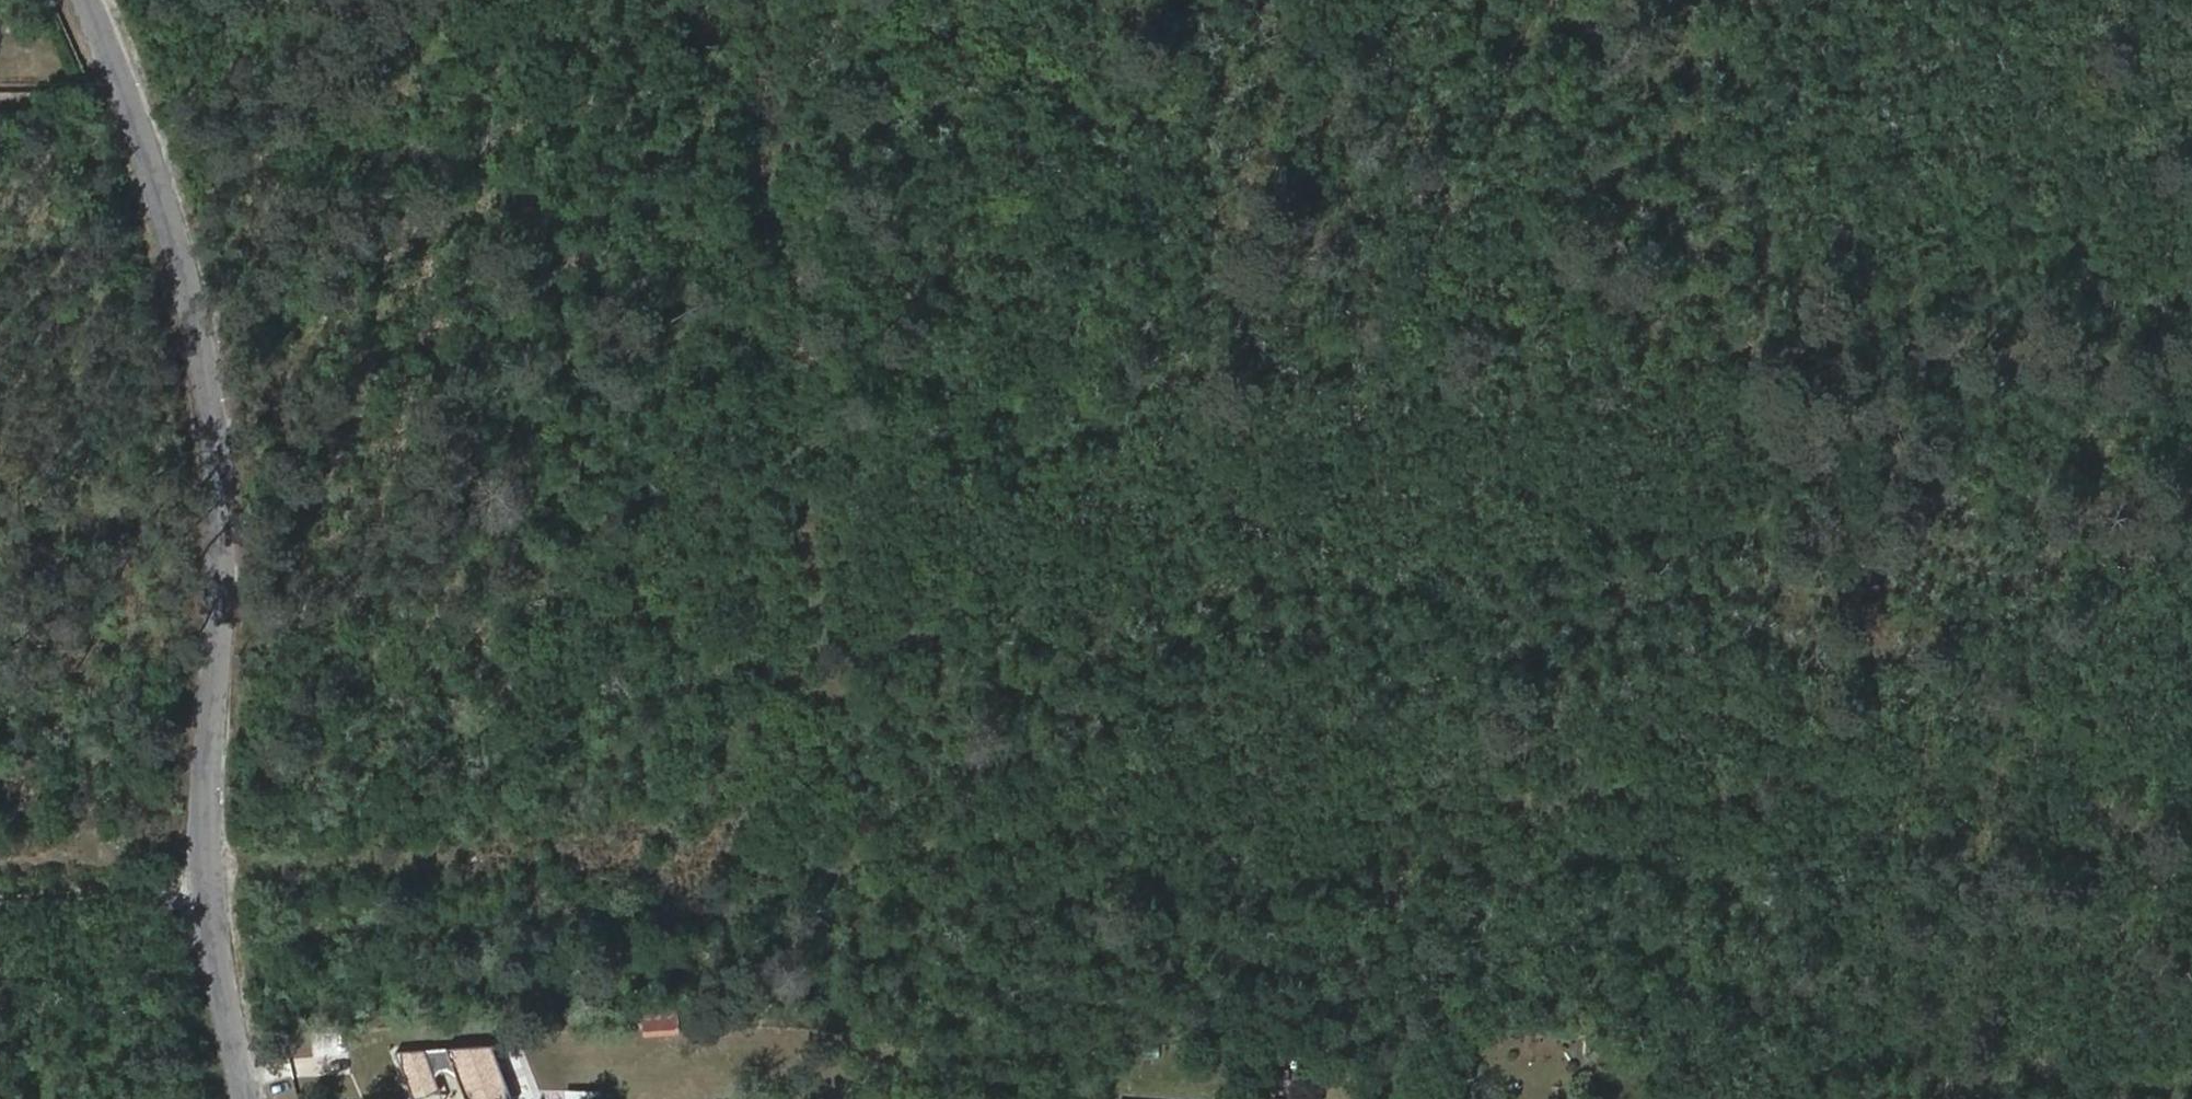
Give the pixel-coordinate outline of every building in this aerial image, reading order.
[(643,1009),(642,1033),(677,1035),(678,1011),(643,1009)] [(400,1047),(406,1098),(426,1098),(438,1097),(436,1080),(434,1066),(463,1062),(464,1071),(468,1098),(500,1098),(499,1089),(492,1036),(400,1047)]
